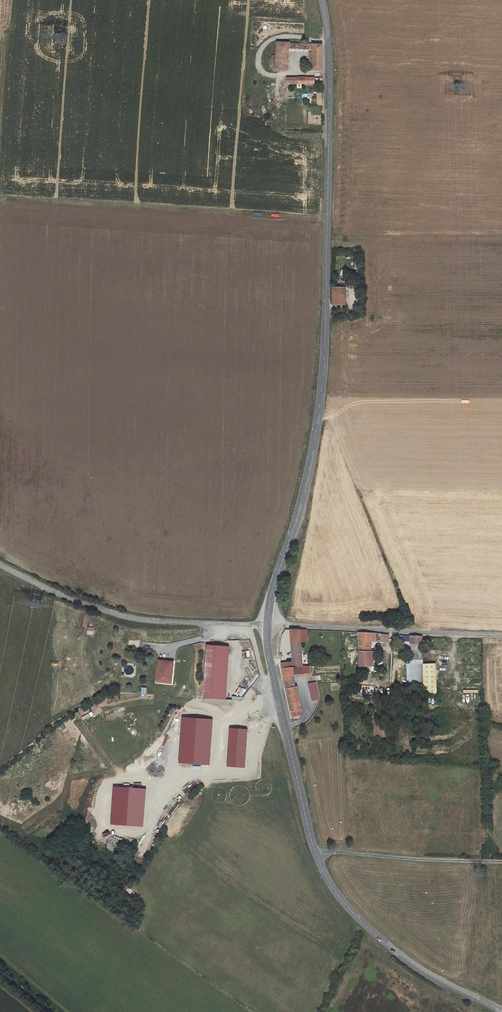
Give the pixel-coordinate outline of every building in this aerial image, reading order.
[(289,52),(289,43),(277,43),(276,55),(276,58),(288,58),(289,52)] [(289,52),(313,52),(312,44),(289,43),(289,52)] [(288,71),(288,58),(276,58),(276,71),(288,71)] [(333,286),(332,303),(345,304),(345,283),(341,283),(341,287),(333,286)] [(291,630),(292,664),(293,669),(302,669),(301,644),(308,644),(308,630),(291,630)] [(372,666),(373,644),(373,634),(360,634),(359,666),(372,666)] [(389,634),(379,634),(379,644),(389,644),(389,634)] [(411,644),(411,660),(424,660),(424,644),(411,644)] [(201,697),(224,699),(228,647),(206,645),(201,697)] [(172,662),(157,660),(154,681),(169,682),(172,662)] [(424,660),(411,660),(411,684),(424,684),(424,664),(424,660)] [(424,684),(424,693),(437,693),(437,664),(424,664),(424,684)] [(288,669),(282,669),(290,708),(292,718),(292,719),(302,718),(300,705),(297,705),(292,676),(299,676),(300,678),(311,677),(311,674),(309,675),(309,668),(302,669),(293,669),(288,669)] [(320,700),(317,687),(311,689),(314,702),(320,700)] [(213,719),(184,717),(181,763),(210,765),(213,719)] [(249,729),(232,728),(229,765),(246,766),(249,729)] [(146,789),(116,787),(113,822),(144,824),(146,789)]
